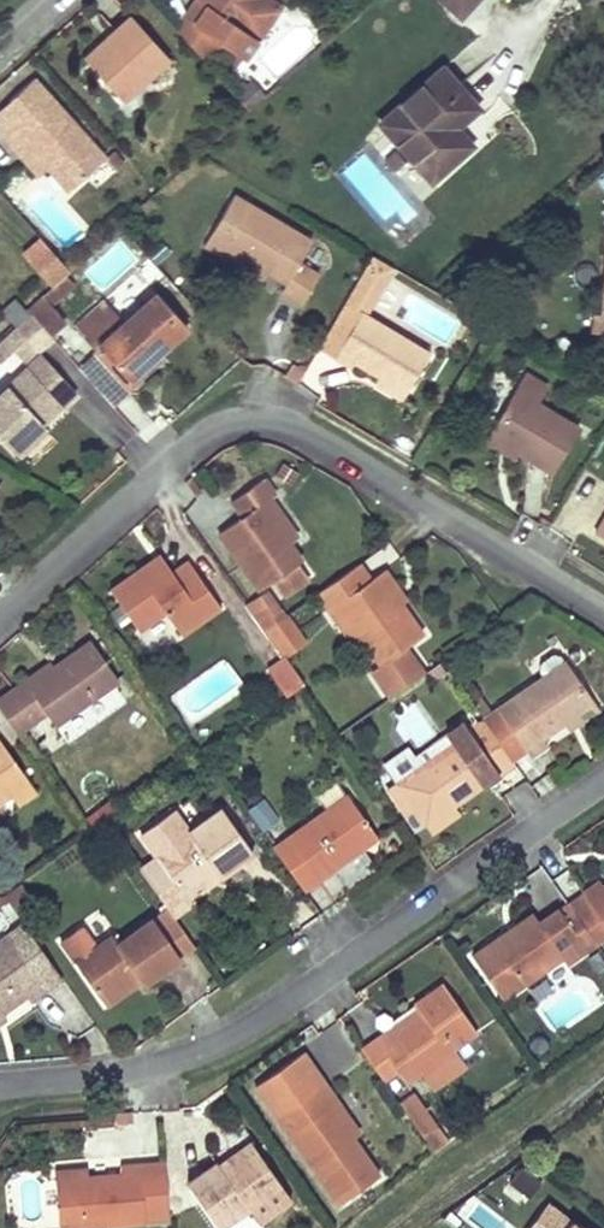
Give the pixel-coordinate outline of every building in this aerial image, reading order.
[(204,0),(196,0),(178,27),(208,59),(222,40),(198,24),(211,5),(204,0)] [(243,25),(259,0),(204,0),(211,5),(198,24),(222,40),(248,58),(262,38),(243,25)] [(243,25),(262,38),(282,7),(271,0),(259,0),(243,25)] [(460,21),(479,0),(437,0),(460,21)] [(120,38),(91,66),(122,100),(168,57),(131,16),(113,31),(120,38)] [(113,31),(84,59),(91,66),(120,38),(113,31)] [(443,71),(382,125),(431,183),(472,148),(456,129),(477,111),(443,71)] [(251,74),(232,91),(245,105),(264,88),(251,74)] [(1,135),(15,150),(23,142),(41,161),(70,192),(106,159),(33,80),(7,105),(19,119),(1,135)] [(7,105),(0,110),(0,134),(1,135),(19,119),(7,105)] [(23,142),(15,150),(33,169),(41,161),(23,142)] [(214,251),(232,262),(237,253),(276,276),(297,288),(292,297),(313,309),(330,280),(310,267),(321,247),(243,201),(214,251)] [(101,294),(142,259),(122,237),(82,272),(101,294)] [(54,286),(69,272),(64,266),(46,246),(31,260),(54,286)] [(237,253),(232,262),(271,285),(276,276),(237,253)] [(64,266),(69,272),(77,265),(71,260),(64,266)] [(326,355),(341,364),(356,374),(359,369),(387,384),(410,397),(413,399),(437,357),(373,321),(398,276),(379,265),(326,355)] [(76,328),(51,300),(34,315),(59,343),(76,328)] [(116,310),(86,336),(106,360),(111,356),(141,390),(198,338),(169,304),(136,333),(116,310)] [(39,350),(49,362),(64,349),(59,343),(34,315),(19,328),(39,350)] [(19,328),(0,345),(0,364),(1,365),(4,363),(19,350),(28,360),(39,350),(19,328)] [(23,460),(51,435),(87,403),(53,365),(0,413),(0,434),(23,460)] [(524,395),(546,408),(555,392),(533,380),(524,395)] [(410,397),(387,384),(383,390),(406,403),(410,397)] [(524,395),(498,439),(529,457),(563,477),(589,433),(546,408),(524,395)] [(51,435),(23,460),(30,466),(57,441),(51,435)] [(529,457),(498,439),(495,444),(526,462),(529,457)] [(286,477),(301,487),(309,475),(293,466),(286,477)] [(269,596),(282,587),(293,603),(322,583),(310,568),(298,551),(271,512),(285,502),(274,486),(241,510),(251,524),(229,540),(269,596)] [(285,502),(271,512),(298,551),(306,545),(292,525),(297,520),(285,502)] [(170,558),(162,563),(174,581),(182,575),(170,558)] [(174,581),(162,563),(120,594),(149,634),(175,615),(191,638),(229,610),(197,565),(182,575),(174,581)] [(369,572),(327,601),(339,618),(347,612),(367,638),(390,671),(381,678),(395,697),(430,673),(415,653),(432,641),(411,611),(389,581),(380,588),(369,572)] [(396,577),(389,581),(411,611),(416,607),(396,577)] [(277,636),(294,624),(276,600),(259,611),(277,636)] [(347,612),(339,618),(358,645),(367,638),(347,612)] [(294,624),(277,636),(295,662),(296,664),(306,656),(299,646),(309,640),(296,622),(294,624)] [(309,640),(299,646),(306,656),(316,649),(309,640)] [(32,686),(1,706),(24,739),(53,719),(61,731),(126,686),(99,647),(60,674),(34,691),(32,686)] [(555,680),(576,665),(571,658),(564,657),(552,666),(551,673),(555,680)] [(295,662),(278,674),(297,700),(314,689),(296,664),(295,662)] [(539,752),(543,758),(561,745),(557,738),(577,723),(603,703),(603,700),(577,664),(576,665),(555,680),(510,712),(503,718),(496,723),(498,725),(503,733),(525,762),(539,752)] [(57,668),(32,686),(34,691),(60,674),(57,668)] [(430,673),(395,697),(399,703),(434,678),(430,673)] [(483,707),(496,723),(503,718),(491,701),(483,707)] [(577,723),(582,729),(603,714),(603,703),(577,723)] [(503,733),(498,725),(484,735),(511,775),(526,764),(525,762),(503,733)] [(484,735),(410,788),(438,827),(511,775),(484,735)] [(17,797),(7,782),(24,771),(0,738),(0,809),(17,797)] [(24,771),(7,782),(17,797),(33,785),(24,771)] [(319,897),(332,887),(391,846),(360,802),(301,844),(286,854),(319,897)] [(272,858),(240,812),(208,836),(193,815),(160,838),(177,862),(159,875),(184,909),(186,912),(191,919),(209,907),(207,905),(202,898),(233,876),(238,883),(272,858)] [(233,876),(202,898),(207,905),(238,883),(233,876)] [(10,898),(0,896),(0,907),(9,908),(10,898)] [(591,910),(603,929),(603,901),(591,910)] [(602,944),(581,915),(574,905),(554,918),(547,909),(487,951),(517,994),(577,952),(581,958),(602,944)] [(184,909),(170,920),(197,957),(212,947),(191,919),(186,912),(184,909)] [(581,915),(602,944),(603,942),(603,929),(591,910),(589,909),(581,915)] [(81,946),(94,964),(120,999),(155,975),(159,981),(161,983),(197,957),(170,920),(134,945),(129,938),(116,921),(81,946)] [(21,1014),(45,995),(50,1003),(65,991),(81,979),(77,973),(41,924),(25,936),(0,955),(0,1029),(21,1014)] [(155,975),(120,999),(124,1006),(159,981),(155,975)] [(496,1029),(462,981),(432,1002),(406,1020),(412,1027),(396,1039),(416,1067),(426,1080),(440,1069),(453,1087),(485,1063),(472,1046),(496,1029)] [(0,1029),(0,1039),(26,1020),(21,1014),(0,1029)] [(416,1067),(396,1039),(382,1050),(402,1078),(416,1067)] [(372,1137),(350,1106),(357,1103),(323,1057),(277,1089),(360,1202),(400,1173),(372,1137)] [(357,1103),(350,1106),(372,1137),(379,1132),(357,1103)] [(142,1129),(141,1119),(124,1120),(125,1131),(142,1129)] [(440,1131),(452,1148),(452,1147),(467,1138),(455,1120),(440,1131)] [(272,1142),(240,1165),(244,1171),(276,1148),(272,1142)] [(244,1171),(240,1165),(240,1164),(210,1184),(242,1227),(302,1184),(276,1148),(244,1171)] [(542,1178),(523,1166),(513,1180),(531,1193),(542,1178)] [(64,1184),(68,1227),(134,1227),(176,1224),(171,1167),(129,1171),(130,1178),(97,1181),(64,1184)] [(64,1177),(64,1184),(97,1181),(96,1174),(64,1177)] [(302,1184),(271,1206),(282,1221),(313,1199),(302,1184)] [(551,1201),(529,1227),(589,1227),(573,1215),(571,1217),(551,1201)]
